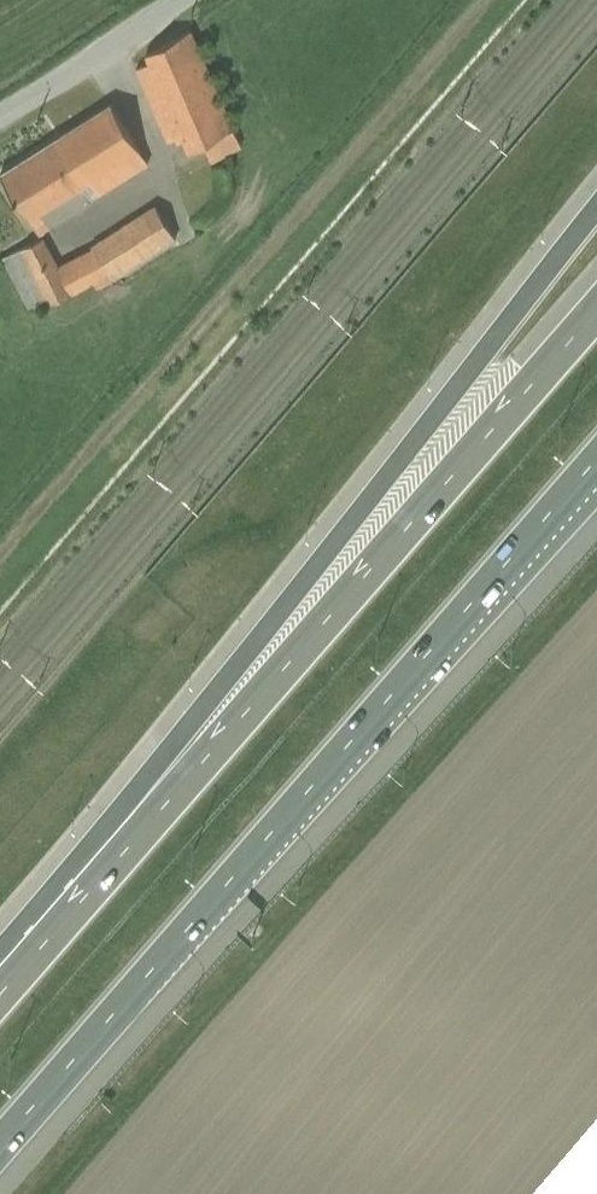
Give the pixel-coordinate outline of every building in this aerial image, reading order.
[(128,61),(155,139),(175,132),(180,146),(193,142),(198,156),(228,146),(185,25),(132,43),(137,57),(128,61)] [(41,226),(148,164),(114,105),(7,167),(41,226)] [(167,233),(147,198),(47,255),(32,228),(0,246),(0,272),(21,309),(80,275),(83,281),(167,233)]
